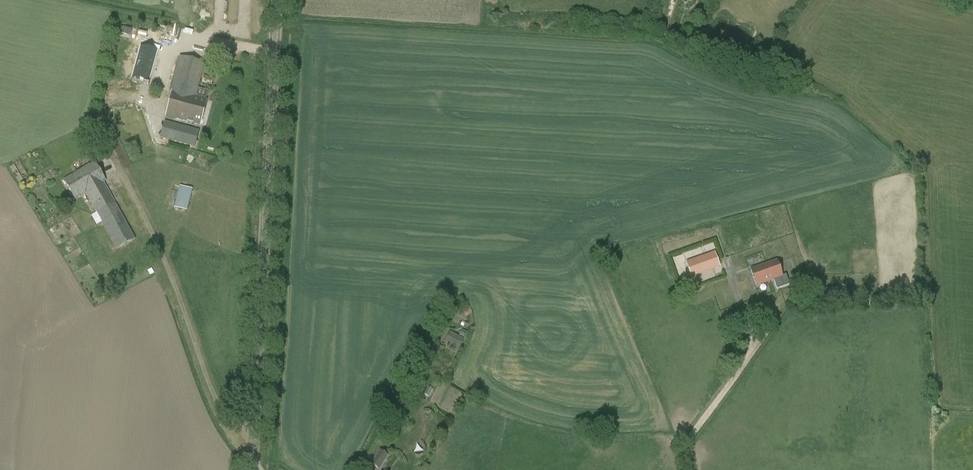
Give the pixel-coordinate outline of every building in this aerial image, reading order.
[(146,29),(143,41),(158,46),(161,33),(146,29)] [(156,54),(140,50),(132,80),(148,84),(156,54)] [(166,116),(166,117),(180,120),(200,126),(207,100),(195,97),(204,63),(180,57),(171,90),(173,91),(166,116)] [(129,69),(130,61),(114,58),(113,66),(129,69)] [(164,122),(160,138),(195,148),(199,131),(179,125),(180,120),(166,117),(165,122),(164,122)] [(117,250),(135,239),(104,183),(106,181),(95,162),(64,180),(75,200),(85,193),(117,250)] [(192,189),(179,186),(173,208),(186,211),(192,189)] [(685,263),(691,278),(720,268),(714,252),(685,263)] [(776,261),(750,270),(756,286),(773,280),(777,289),(789,285),(786,275),(782,276),(776,261)] [(464,339),(450,332),(444,342),(458,350),(464,339)] [(380,469),(388,455),(380,450),(371,464),(380,469)]
